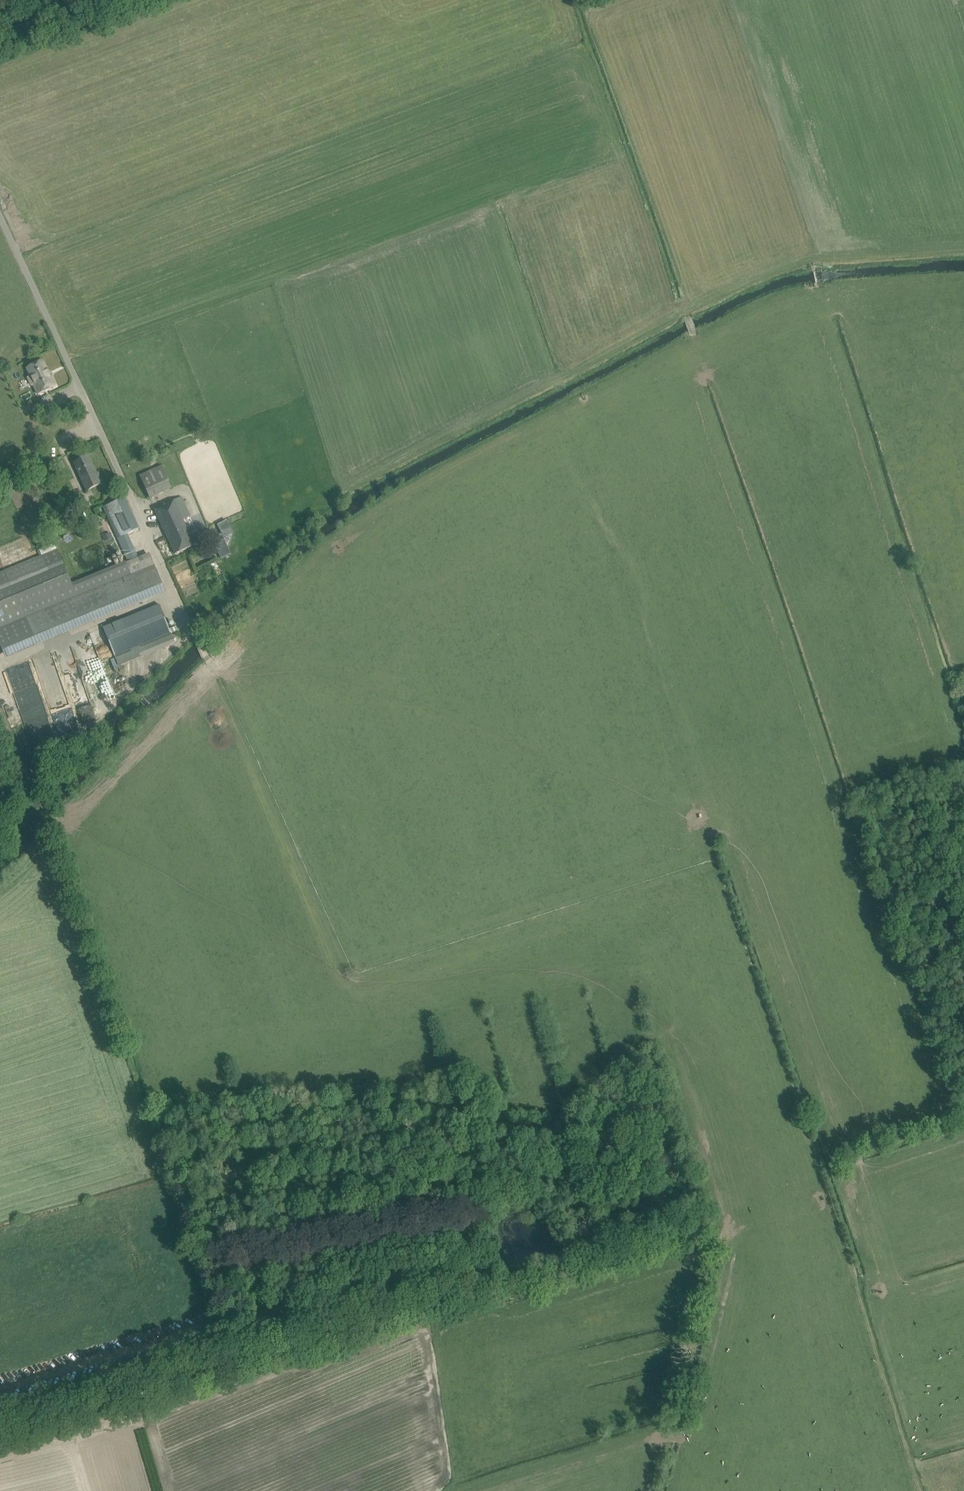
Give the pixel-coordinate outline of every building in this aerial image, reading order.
[(33,384),(38,394),(56,386),(51,375),(49,376),(42,361),(27,368),(35,383),(33,384)] [(74,463),(87,490),(103,483),(98,473),(96,474),(88,456),(79,461),(74,463)] [(140,476),(150,499),(172,488),(162,466),(140,476)] [(139,561),(127,534),(139,529),(124,497),(103,507),(133,577),(27,621),(26,617),(0,628),(0,644),(3,651),(100,611),(125,600),(139,594),(141,599),(158,592),(156,588),(162,585),(159,579),(160,579),(155,565),(154,565),(151,556),(139,561)] [(191,517),(182,497),(155,509),(175,554),(201,542),(197,532),(190,535),(183,520),(191,517)] [(46,529),(51,536),(62,529),(57,522),(46,529)] [(229,554),(222,538),(210,544),(213,551),(216,549),(221,558),(229,554)] [(0,573),(0,607),(53,586),(51,581),(68,574),(57,549),(0,573)] [(103,628),(114,656),(177,630),(176,627),(170,629),(159,605),(103,628)] [(27,659),(6,665),(12,686),(16,685),(15,679),(31,675),(27,659)]
